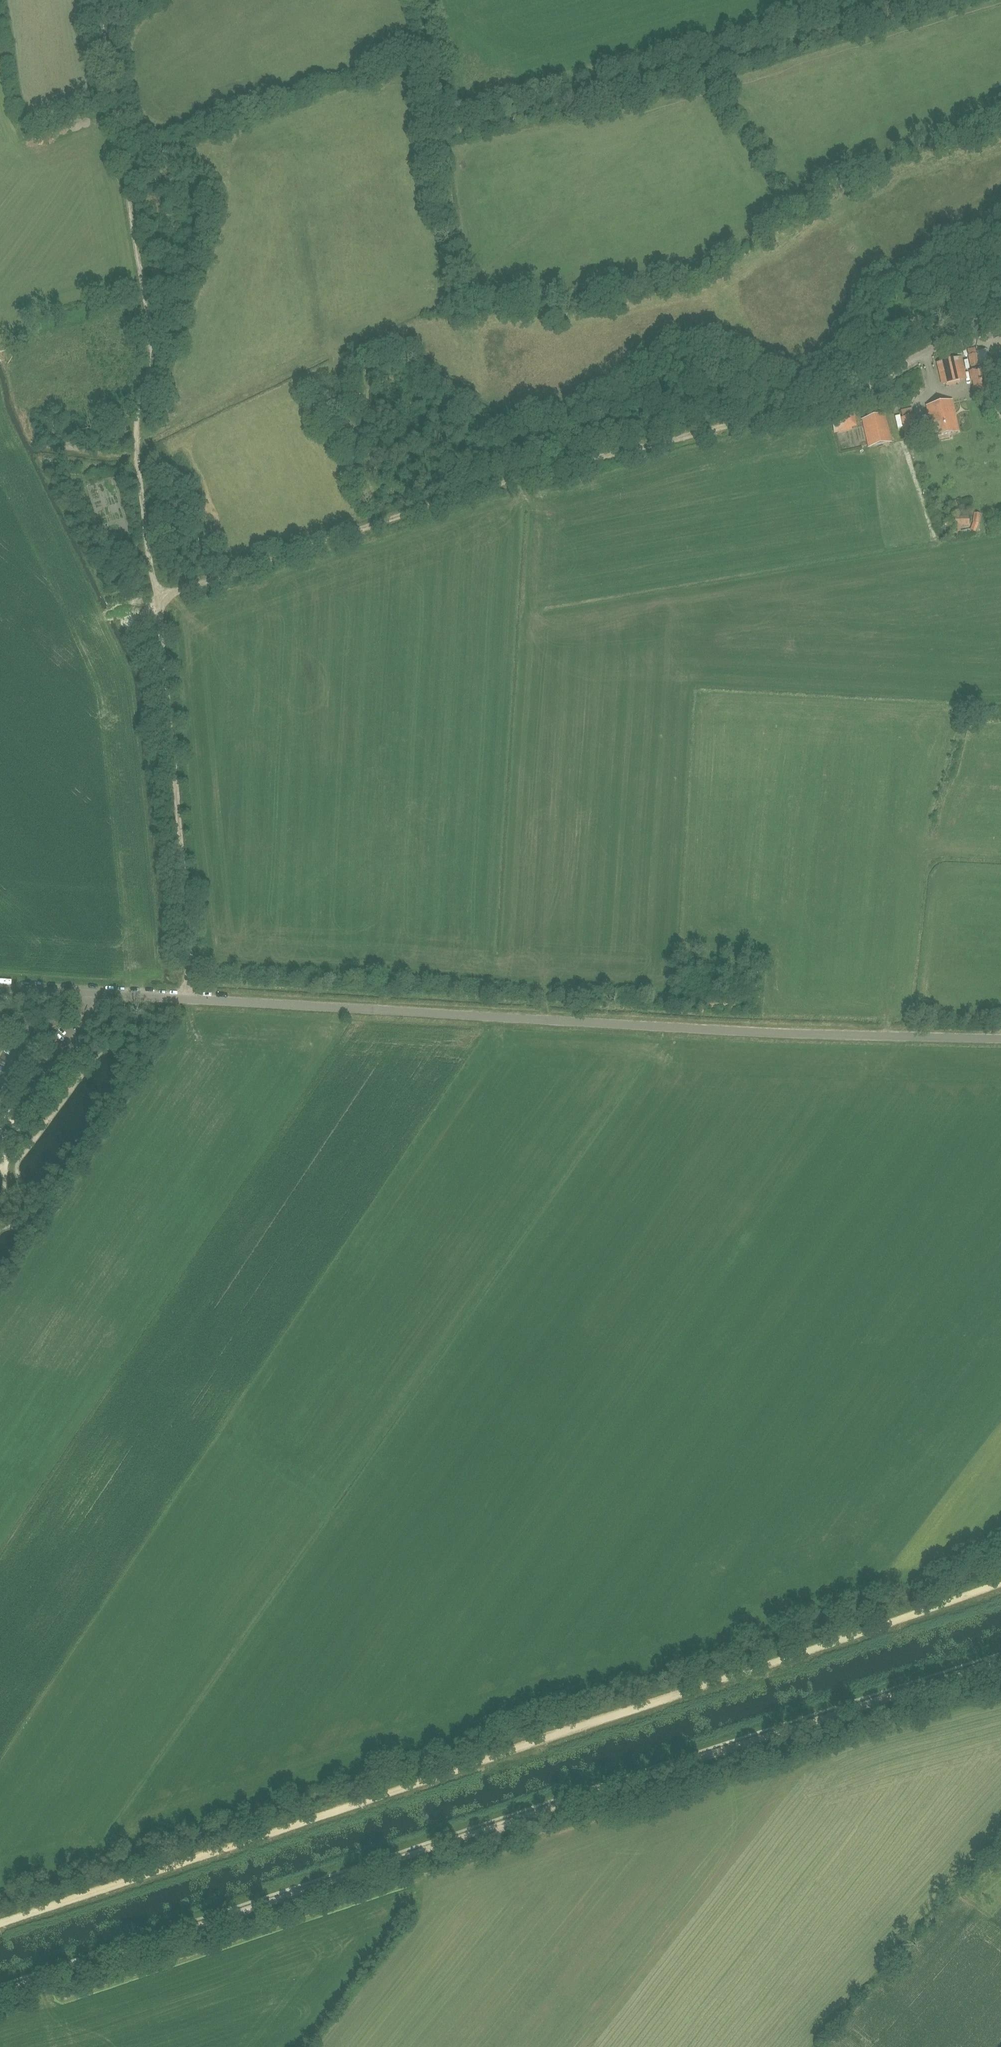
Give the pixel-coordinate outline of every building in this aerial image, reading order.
[(970,363),(988,361),(988,355),(980,356),(979,353),(969,354),(970,363)] [(939,361),(941,384),(967,381),(964,358),(939,361)] [(985,369),(970,372),(971,381),(973,380),(975,387),(973,387),(975,396),(990,392),(985,369)] [(933,437),(958,431),(952,401),(927,406),(933,437)] [(835,432),(851,428),(847,413),(832,416),(835,432)] [(862,419),(868,447),(891,442),(884,414),(862,419)] [(915,416),(903,417),(905,432),(917,431),(915,416)] [(9,1061),(12,1056),(4,1053),(2,1058),(9,1061)]
